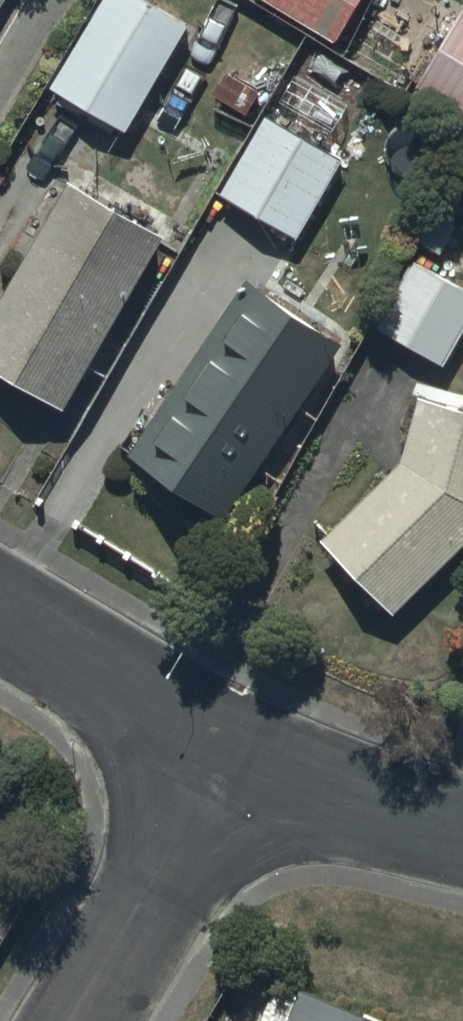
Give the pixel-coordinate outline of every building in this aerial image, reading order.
[(160,0),(96,0),(49,79),(124,123),(188,16),(160,0)] [(334,34),(354,0),(276,0),(334,34)] [(461,4),(417,81),(462,108),(462,6),(461,4)] [(316,83),(285,66),(218,188),(295,230),(340,151),(293,125),(316,83)] [(63,172),(0,288),(0,361),(68,398),(161,225),(63,172)] [(443,359),(462,323),(462,280),(407,249),(369,319),(443,359)] [(341,338),(248,272),(127,445),(220,510),(341,338)] [(414,388),(399,453),(394,458),(318,530),(390,605),(462,536),(462,400),(414,388)] [(275,974),(256,1020),(412,1020),(275,974)]
